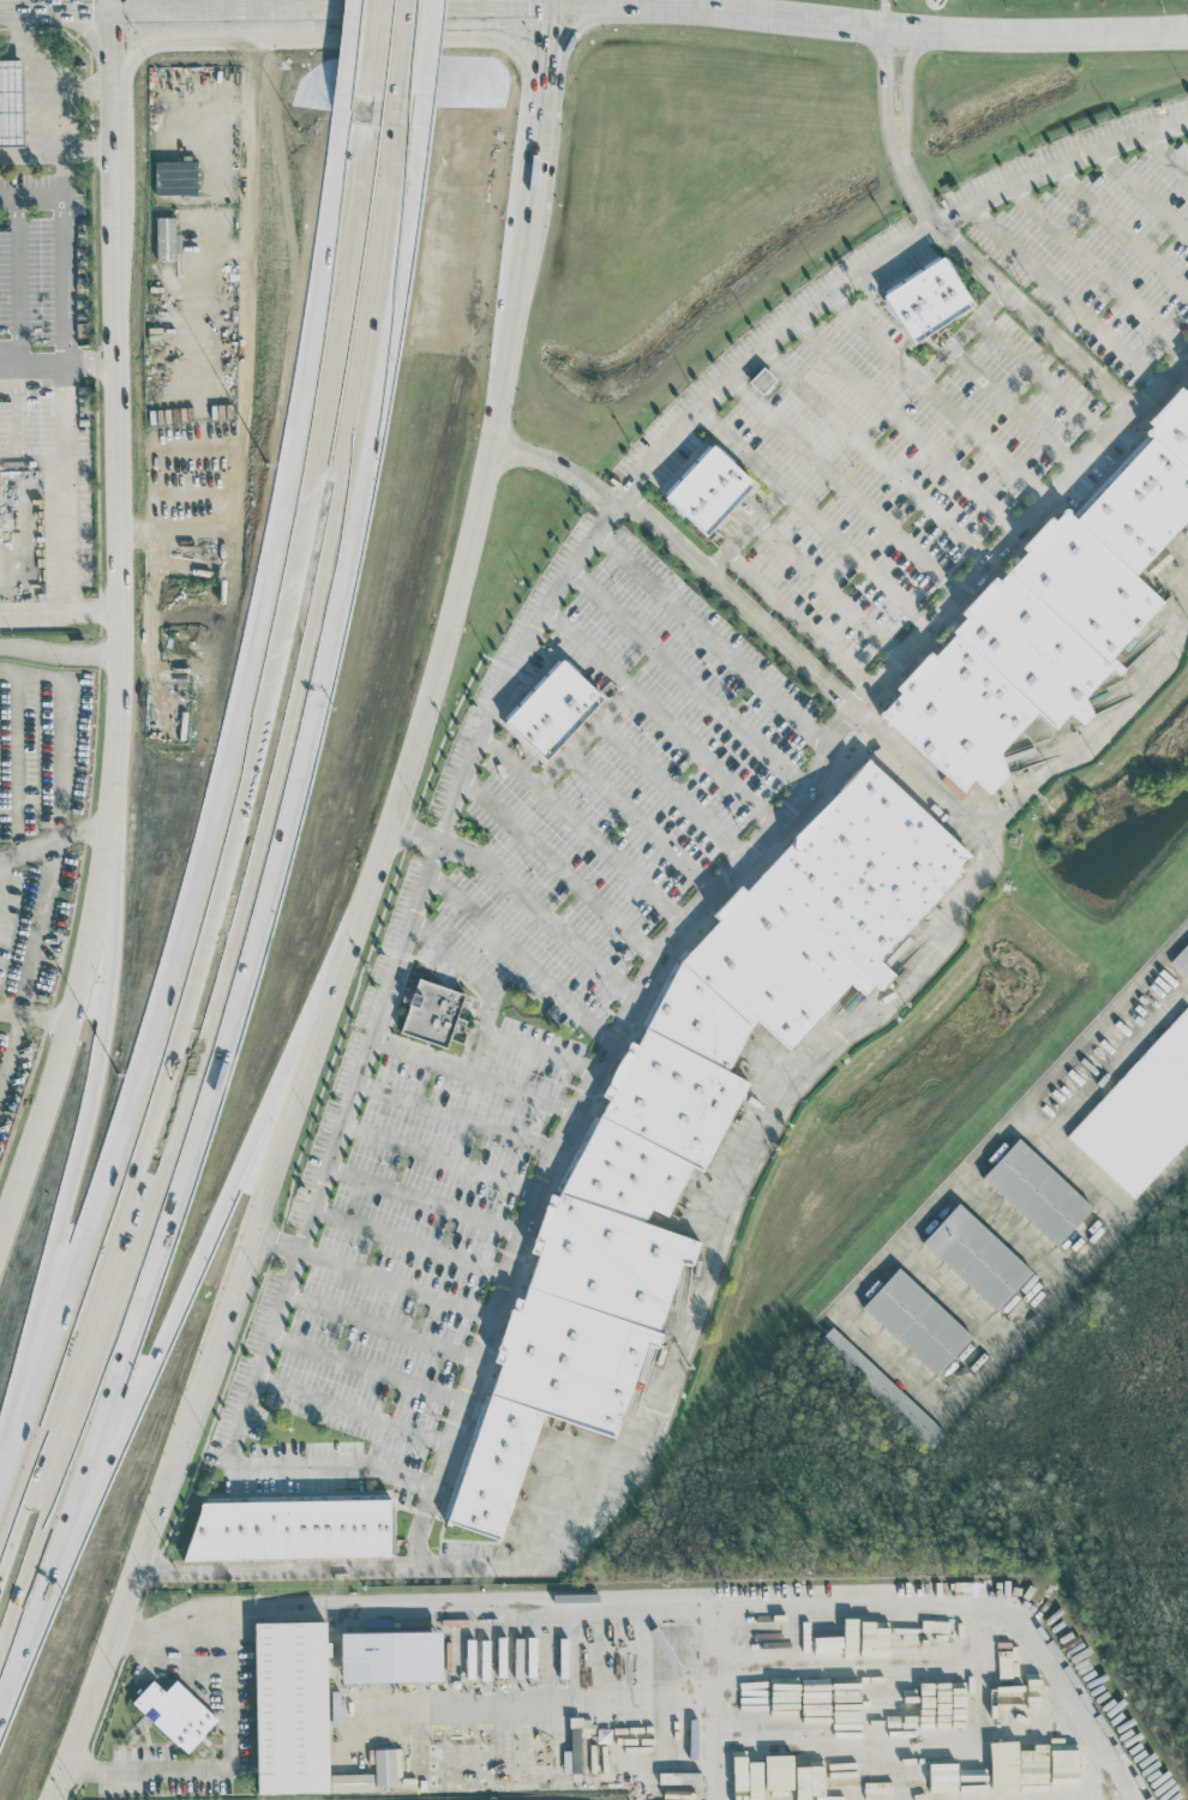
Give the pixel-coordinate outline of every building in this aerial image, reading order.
[(26,144),(0,145),(0,56),(23,55),(26,144)] [(197,194),(197,160),(154,160),(155,195),(197,194)] [(175,217),(156,217),(156,260),(175,260),(175,217)] [(882,299),(940,258),(971,302),(914,343),(882,299)] [(761,394),(776,380),(764,366),(748,381),(761,394)] [(1142,431),(1187,381),(1187,518),(1129,582),(1159,608),(1081,694),(1099,710),(1082,727),(1068,714),(1055,730),(1036,713),(996,757),(1015,774),(991,800),(972,784),(959,797),(872,718),(1062,511),(1073,521),(1150,438),(1142,431)] [(709,446),(751,485),(707,533),(665,493),(709,446)] [(50,618),(0,619),(0,487),(48,486),(50,618)] [(562,658),(604,698),(547,756),(505,716),(562,658)] [(762,871),(870,758),(973,857),(882,952),(900,970),(882,988),(762,871)] [(689,954),(761,881),(854,972),(784,1045),(689,954)] [(677,965),(744,1028),(724,1072),(744,1082),(698,1176),(683,1169),(658,1234),(691,1246),(689,1264),(676,1260),(670,1355),(653,1346),(640,1344),(606,1436),(538,1415),(490,1544),(438,1528),(528,1268),(560,1186),(677,965)] [(419,979),(464,994),(444,1057),(398,1043),(419,979)] [(1180,1009),(1187,1017),(1187,1128),(1123,1196),(1058,1135),(1180,1009)] [(1016,1138),(1090,1206),(1051,1247),(978,1177),(1016,1138)] [(956,1202),(1028,1272),(990,1312),(918,1242),(956,1202)] [(895,1265),(967,1333),(930,1374),(857,1304),(895,1265)] [(946,1432),(832,1326),(817,1342),(932,1447),(946,1432)] [(204,1504),(391,1501),(390,1559),(184,1561),(204,1504)] [(326,1662),(340,1662),(340,1638),(325,1638),(325,1621),(254,1622),(256,1793),(327,1792),(326,1662)] [(431,1685),(440,1684),(439,1636),(430,1636),(431,1685)] [(364,1647),(343,1647),(344,1684),(364,1684),(364,1647)] [(218,1719),(176,1679),(165,1691),(153,1680),(132,1702),(186,1753),(218,1719)] [(1028,1712),(1041,1711),(1040,1689),(1037,1689),(1037,1688),(1027,1689),(1028,1712)] [(374,1697),(331,1697),(332,1714),(374,1714),(374,1697)] [(623,1767),(648,1767),(649,1717),(624,1717),(623,1767)] [(563,1750),(564,1773),(582,1772),(581,1741),(572,1742),(572,1750),(563,1750)]
